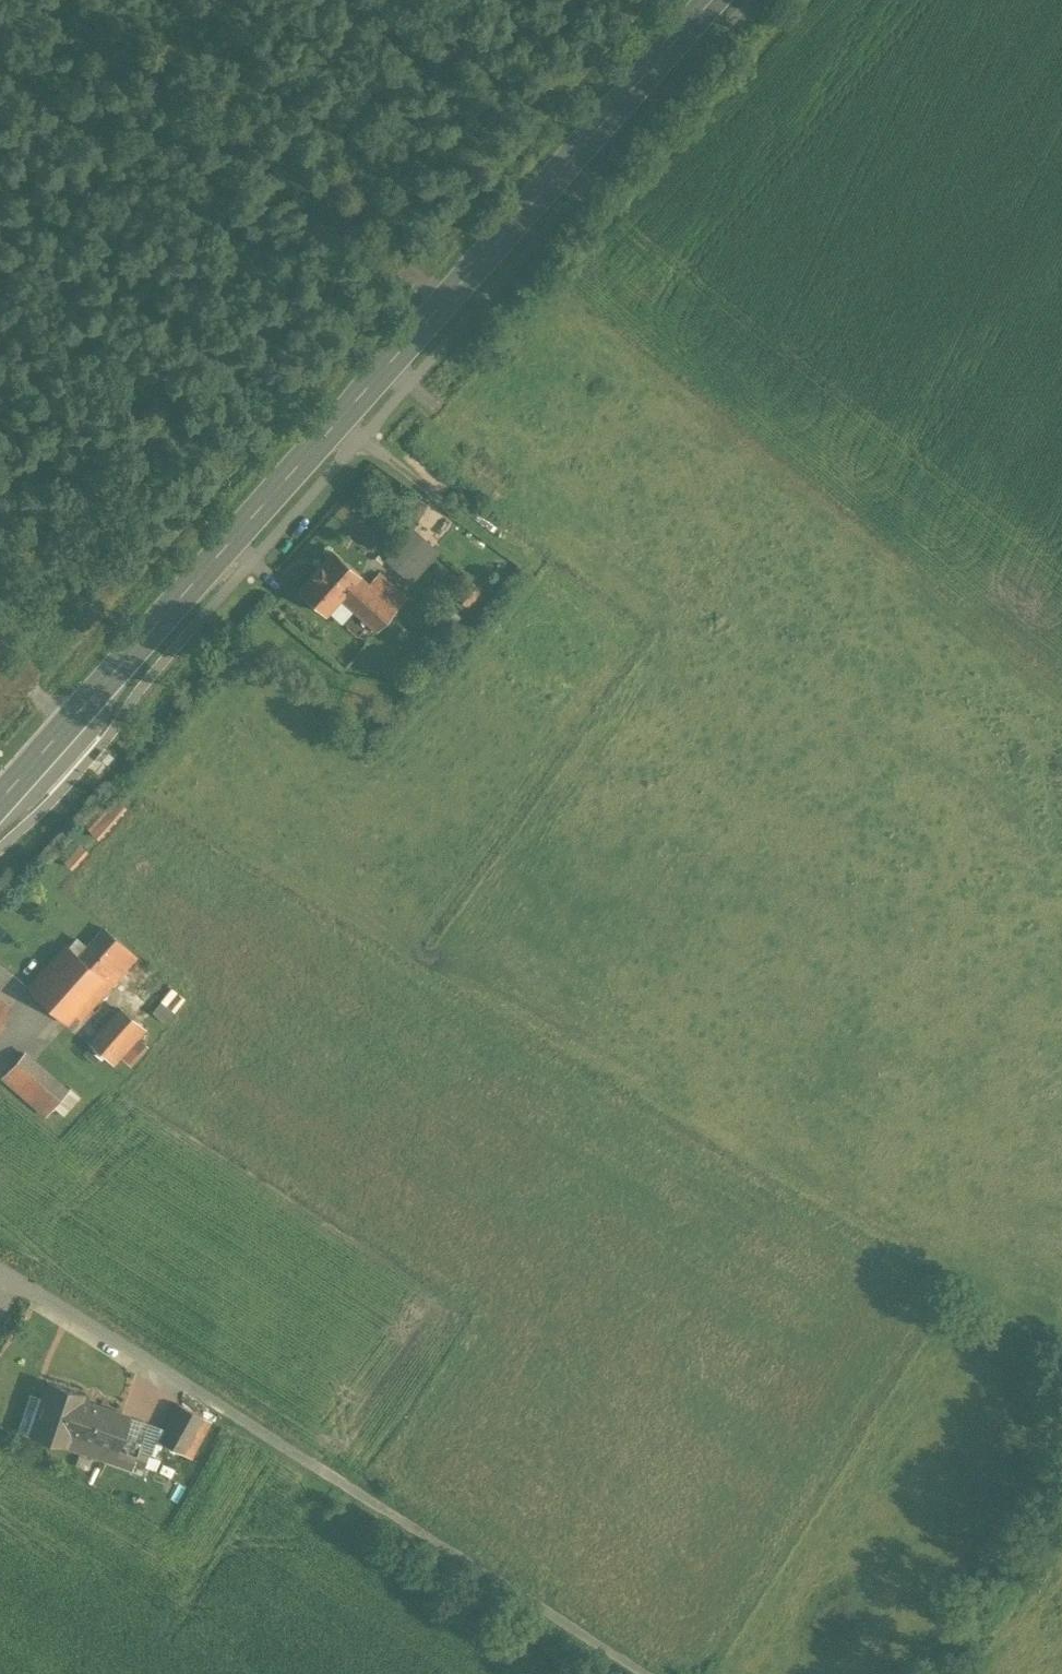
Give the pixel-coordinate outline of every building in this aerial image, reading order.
[(412,530),(386,558),(409,579),(435,550),(412,530)] [(332,551),(297,589),(324,613),(339,597),(375,630),(395,608),(369,584),(332,551)] [(379,572),(369,584),(395,608),(406,596),(379,572)] [(469,583),(457,596),(466,605),(478,591),(469,583)] [(115,793),(87,824),(100,836),(128,804),(115,793)] [(30,982),(69,1018),(134,947),(102,918),(80,943),(72,936),(30,982)] [(172,985),(153,1009),(168,1021),(187,996),(172,985)] [(125,999),(93,1036),(119,1059),(152,1023),(125,999)] [(0,1002),(0,1018),(8,1009),(0,1002)] [(71,1080),(26,1045),(3,1074),(48,1109),(71,1080)] [(84,1393),(48,1380),(30,1434),(130,1469),(135,1454),(111,1446),(122,1413),(81,1399),(84,1393)] [(160,1441),(189,1456),(208,1418),(179,1403),(160,1441)]
